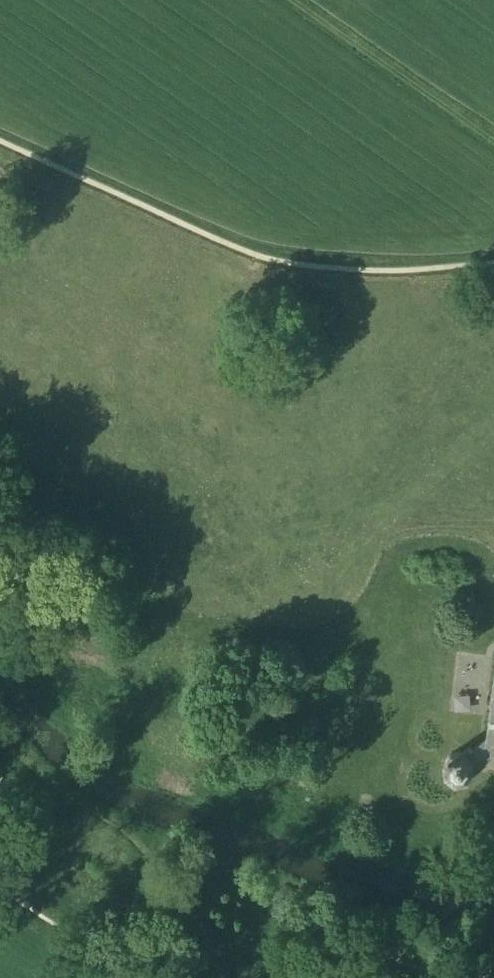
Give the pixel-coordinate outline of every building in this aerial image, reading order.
[(487,736),(472,749),(469,746),(462,751),(451,753),(444,763),(446,775),(455,782),(467,781),(475,771),(475,770),(493,753),(493,683),(487,736)]
